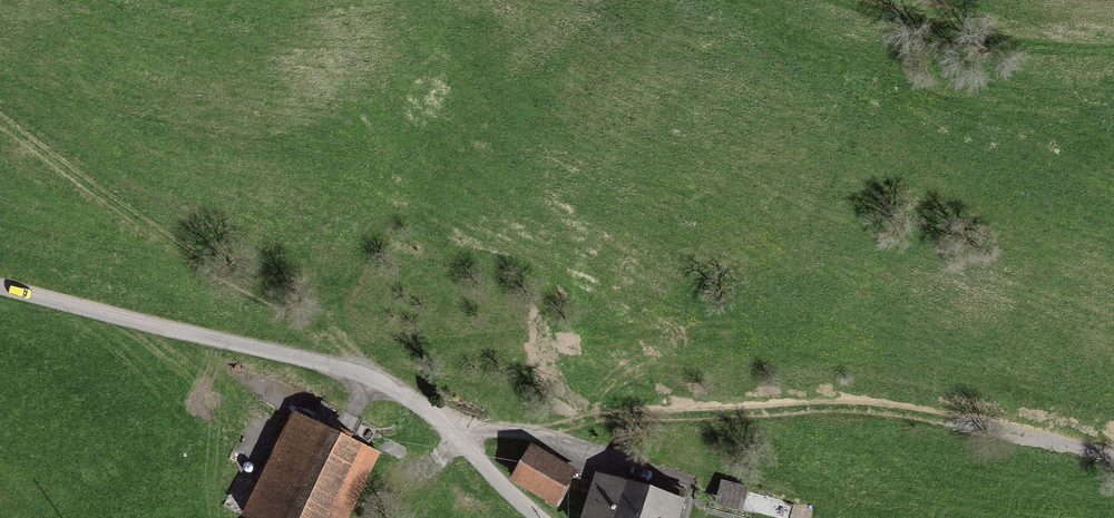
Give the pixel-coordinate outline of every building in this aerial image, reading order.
[(295,420),(247,517),(357,517),(384,462),(295,420)] [(583,474),(533,447),(513,484),(563,512),(583,474)] [(599,483),(589,517),(681,517),(684,508),(599,483)]
